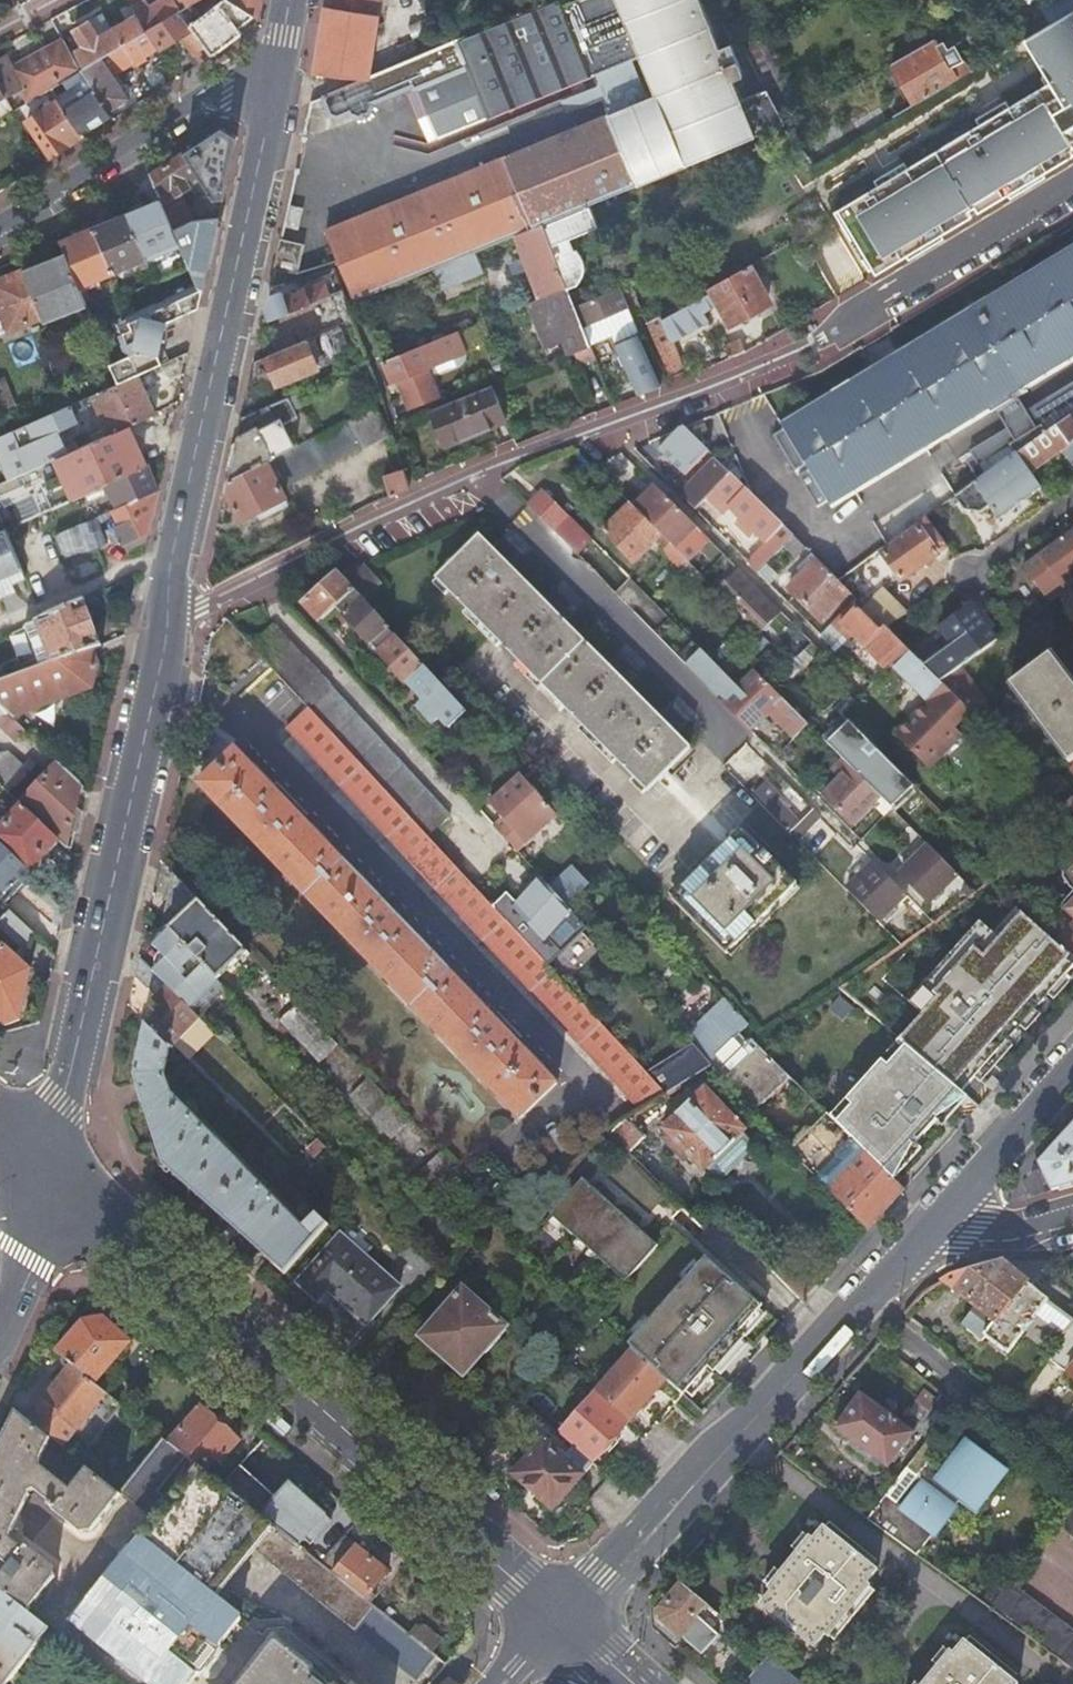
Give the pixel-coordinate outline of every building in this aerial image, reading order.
[(185,2),(183,2),(185,4),(180,6),(176,0),(163,0),(148,8),(143,0),(130,0),(135,10),(139,18),(148,31),(182,11),(201,0),(184,0),(185,2)] [(259,19),(227,0),(224,0),(220,3),(217,1),(213,4),(215,7),(192,25),(213,55),(259,19)] [(259,19),(262,0),(227,0),(259,19)] [(322,98),(329,114),(337,119),(349,114),(350,115),(359,120),(370,115),(373,104),(411,88),(416,89),(441,150),(390,171),(402,200),(351,221),(305,240),(303,244),(281,240),(273,280),(337,260),(338,260),(348,282),(357,302),(456,261),(516,237),(538,228),(544,226),(546,224),(589,207),(786,126),(768,91),(741,101),(728,69),(738,64),(731,46),(719,50),(699,0),(579,0),(563,6),(560,1),(458,43),(457,42),(369,78),(322,98)] [(319,44),(314,75),(369,78),(381,0),(327,0),(319,44)] [(717,1),(724,13),(749,0),(720,0),(717,1)] [(130,23),(139,18),(135,10),(125,15),(130,23)] [(1072,11),(1024,39),(1035,58),(1042,54),(1056,79),(837,210),(841,217),(836,219),(867,271),(870,270),(873,276),(952,228),(1072,156),(1072,10),(1072,11)] [(201,65),(213,55),(192,25),(182,11),(148,31),(159,48),(160,49),(183,37),(201,64),(201,65)] [(99,38),(112,31),(103,14),(89,22),(99,38)] [(80,72),(148,31),(139,18),(130,23),(114,31),(113,30),(112,31),(99,38),(89,22),(75,31),(84,47),(77,51),(78,52),(72,55),(80,72)] [(159,48),(148,31),(80,72),(108,112),(127,99),(107,66),(114,62),(120,71),(135,62),(137,64),(145,59),(143,57),(159,48)] [(51,89),(80,72),(72,55),(64,40),(21,64),(39,96),(51,89)] [(938,45),(935,40),(892,65),(906,91),(914,106),(970,72),(955,47),(948,50),(943,42),(938,45)] [(0,60),(0,86),(5,96),(6,98),(22,90),(28,102),(39,96),(21,64),(12,68),(6,57),(0,60)] [(108,112),(80,72),(51,89),(59,102),(81,133),(109,114),(108,112)] [(81,133),(59,102),(29,122),(51,156),(67,146),(65,143),(81,133)] [(10,112),(0,118),(0,121),(11,139),(22,132),(10,112)] [(188,151),(150,176),(161,201),(180,246),(190,269),(198,286),(198,287),(203,289),(211,252),(218,219),(193,221),(184,200),(172,205),(166,192),(172,189),(176,196),(189,188),(187,184),(198,175),(219,208),(221,207),(229,169),(236,136),(222,128),(188,151)] [(402,200),(390,171),(339,192),(351,221),(402,200)] [(309,177),(295,174),(293,185),(306,189),(309,177)] [(293,185),(283,229),(297,232),(301,212),(306,189),(293,185)] [(180,246),(161,201),(127,215),(149,265),(156,262),(154,257),(180,246)] [(598,228),(589,207),(546,224),(544,226),(568,288),(574,286),(574,287),(580,280),(583,271),(583,263),(582,259),(580,255),(574,249),(573,249),(569,240),(598,228)] [(832,213),(836,219),(841,217),(837,210),(832,213)] [(301,212),(297,232),(307,235),(312,215),(301,212)] [(141,268),(149,265),(127,215),(94,229),(114,273),(139,263),(141,268)] [(568,288),(544,226),(538,228),(541,235),(518,243),(519,245),(540,299),(546,297),(568,288)] [(101,279),(114,273),(94,229),(77,236),(72,238),(61,243),(66,254),(82,293),(90,289),(88,284),(101,279)] [(518,243),(516,237),(456,261),(460,269),(519,245),(518,243)] [(46,322),(86,305),(82,293),(66,254),(25,270),(44,318),(46,322)] [(768,304),(747,268),(723,281),(711,288),(715,295),(720,303),(731,324),(768,304)] [(25,270),(0,280),(0,306),(10,331),(44,318),(25,270)] [(103,284),(101,279),(88,284),(90,289),(103,284)] [(290,295),(296,312),(331,298),(325,283),(290,295)] [(198,286),(187,291),(196,310),(199,309),(201,298),(203,289),(198,287),(198,286)] [(576,309),(568,288),(546,297),(556,321),(538,329),(545,346),(563,339),(569,355),(573,354),(591,346),(583,326),(576,309)] [(703,312),(720,303),(715,295),(711,288),(696,296),(688,300),(685,302),(662,314),(660,316),(671,341),(708,321),(703,312)] [(627,307),(619,289),(576,309),(583,326),(627,307)] [(196,310),(187,291),(145,310),(154,329),(149,331),(154,353),(160,326),(196,310)] [(556,321),(546,297),(540,299),(528,304),(538,329),(556,321)] [(331,298),(296,312),(303,330),(295,333),(297,339),(306,336),(308,341),(313,339),(320,336),(342,328),(349,325),(347,319),(341,321),(331,298)] [(145,310),(126,318),(128,323),(131,330),(126,332),(118,336),(128,357),(114,364),(123,383),(138,376),(160,366),(154,353),(149,331),(154,329),(145,310)] [(671,341),(660,316),(646,323),(670,377),(683,371),(671,341)] [(122,320),(118,322),(117,325),(117,328),(118,331),(122,333),(126,332),(128,330),(129,327),(128,323),(125,321),(122,320)] [(640,395),(660,386),(638,335),(639,335),(634,325),(625,329),(626,332),(615,338),(617,343),(614,344),(637,396),(640,395)] [(344,335),(342,328),(320,336),(323,344),(344,335)] [(464,355),(454,333),(450,335),(381,363),(389,383),(396,380),(408,411),(437,399),(429,379),(459,367),(461,365),(462,363),(464,359),(464,355)] [(313,339),(308,341),(267,358),(278,385),(318,369),(309,347),(315,345),(313,339)] [(729,359),(745,353),(739,340),(724,346),(729,359)] [(577,363),(595,357),(591,346),(573,354),(577,363)] [(155,415),(138,376),(123,383),(98,394),(113,428),(107,431),(105,426),(96,424),(63,440),(67,450),(63,452),(65,456),(128,427),(155,415)] [(17,407),(5,378),(0,380),(0,414),(17,407)] [(506,422),(491,387),(431,411),(444,446),(506,422)] [(113,428),(98,394),(92,397),(95,404),(105,426),(107,431),(113,428)] [(95,404),(92,397),(70,407),(73,414),(95,404)] [(290,412),(286,399),(270,406),(275,419),(290,412)] [(270,406),(242,420),(228,482),(274,459),(262,433),(266,430),(264,425),(275,419),(270,406)] [(390,433),(376,406),(349,420),(363,447),(390,433)] [(73,414),(70,407),(10,434),(18,451),(77,424),(73,414)] [(1071,416),(1017,455),(1028,471),(1065,445),(1067,448),(1072,444),(1072,417),(1071,416)] [(274,459),(228,482),(226,492),(241,521),(256,513),(286,498),(271,468),(275,466),(286,487),(363,447),(349,420),(274,459)] [(139,453),(128,427),(65,456),(58,459),(75,499),(79,497),(106,485),(141,469),(134,455),(139,453)] [(685,429),(679,432),(660,451),(684,475),(703,456),(707,452),(691,435),(685,429)] [(1017,455),(1008,462),(973,487),(984,502),(988,507),(997,521),(1031,497),(1041,489),(1028,471),(1017,455)] [(712,492),(730,475),(720,465),(716,460),(680,496),(694,510),(708,496),(712,492)] [(149,466),(141,469),(106,485),(112,495),(119,508),(113,510),(119,524),(115,526),(116,528),(110,530),(109,533),(112,542),(116,543),(121,541),(123,546),(131,542),(134,547),(148,541),(153,519),(159,491),(156,491),(149,466)] [(409,489),(403,470),(385,475),(391,498),(409,489)] [(785,545),(793,538),(730,475),(712,492),(728,508),(741,520),(750,529),(764,543),(765,543),(766,542),(774,534),(778,539),(785,545)] [(112,495),(106,485),(79,497),(85,509),(103,501),(102,498),(112,495)] [(687,519),(655,486),(633,507),(662,536),(670,544),(686,560),(687,561),(695,554),(721,580),(734,566),(687,519)] [(554,532),(569,518),(544,492),(529,506),(554,532)] [(286,498),(256,513),(260,522),(290,506),(286,498)] [(662,536),(633,507),(631,505),(604,533),(634,564),(662,536)] [(113,526),(115,526),(119,524),(113,510),(108,513),(111,520),(110,521),(111,523),(112,526),(113,526)] [(106,514),(103,515),(98,518),(93,519),(91,514),(81,518),(80,516),(52,528),(67,560),(108,542),(105,535),(100,524),(103,521),(107,518),(106,514)] [(945,546),(927,520),(916,528),(918,530),(882,556),(902,584),(938,557),(935,553),(945,546)] [(3,532),(0,533),(0,599),(15,593),(11,585),(7,575),(20,569),(3,532)] [(510,567),(495,551),(481,537),(438,580),(648,793),(691,750),(677,736),(662,721),(625,683),(609,667),(563,620),(547,604),(510,567)] [(796,559),(805,549),(793,538),(785,545),(784,547),(796,559)] [(506,539),(495,551),(510,567),(521,555),(506,539)] [(1072,578),(1072,553),(1064,540),(1024,568),(1044,598),(1072,578)] [(125,551),(134,547),(131,542),(123,546),(125,551)] [(866,549),(872,559),(881,553),(883,551),(875,543),(866,549)] [(686,560),(670,544),(662,553),(677,569),(686,560)] [(948,549),(945,546),(935,553),(938,557),(948,549)] [(797,572),(802,577),(817,561),(812,556),(797,572)] [(820,622),(849,594),(848,592),(840,582),(817,561),(802,577),(789,591),(820,622)] [(777,578),(764,566),(761,569),(769,577),(765,580),(770,585),(777,578)] [(364,567),(346,582),(356,593),(364,601),(381,586),(364,567)] [(24,579),(20,569),(7,575),(11,585),(24,579)] [(769,577),(761,569),(757,573),(765,580),(769,577)] [(346,582),(340,575),(337,577),(332,576),(325,582),(326,586),(319,592),(306,603),(323,622),(338,609),(356,593),(346,582)] [(319,592),(326,586),(323,581),(316,587),(319,592)] [(907,614),(883,589),(860,611),(880,630),(885,629),(907,614)] [(370,649),(390,630),(364,601),(356,593),(338,609),(358,631),(356,634),(370,649)] [(559,593),(547,604),(563,620),(574,608),(559,593)] [(102,647),(85,603),(27,629),(43,669),(93,650),(102,647)] [(878,632),(880,630),(860,611),(856,607),(855,609),(851,605),(831,624),(839,633),(848,641),(853,636),(869,651),(883,637),(878,632)] [(965,665),(997,642),(971,607),(939,630),(948,641),(936,650),(954,673),(958,670),(965,665)] [(848,641),(839,633),(831,624),(820,636),(828,644),(836,652),(848,641)] [(253,649),(308,709),(431,842),(453,821),(275,629),(253,649)] [(889,665),(905,649),(890,635),(885,629),(880,630),(878,632),(883,637),(869,651),(872,654),(885,669),(889,665)] [(407,684),(409,683),(424,669),(397,639),(390,630),(370,649),(367,651),(375,660),(381,655),(407,684)] [(952,695),(940,683),(905,649),(889,665),(926,702),(894,733),(927,766),(959,734),(952,727),(968,711),(965,708),(958,701),(952,695)] [(43,669),(0,685),(0,709),(7,715),(13,720),(91,689),(99,666),(93,650),(43,669)] [(621,656),(609,667),(625,683),(636,672),(621,656)] [(1051,656),(1011,686),(1069,765),(1072,762),(1072,686),(1051,656)] [(450,727),(465,714),(424,669),(409,683),(425,701),(415,711),(430,728),(441,718),(450,727)] [(972,715),(984,706),(958,670),(954,673),(940,683),(952,695),(958,701),(965,708),(968,711),(972,715)] [(809,726),(756,673),(724,704),(751,731),(769,714),(794,740),(809,726)] [(630,1099),(651,1080),(548,968),(492,909),(431,842),(308,709),(287,729),(630,1099)] [(662,721),(677,736),(689,725),(673,710),(662,721)] [(13,720),(7,715),(0,718),(0,752),(14,738),(19,743),(27,734),(13,720)] [(267,784),(254,771),(236,753),(201,786),(522,1120),(558,1086),(539,1067),(526,1053),(481,1006),(468,993),(432,955),(419,942),(374,895),(361,881),(325,844),(313,831),(267,784)] [(33,765),(32,764),(27,769),(11,754),(0,754),(0,786),(6,791),(33,765)] [(865,757),(852,769),(880,797),(884,800),(893,792),(896,796),(900,792),(865,757)] [(77,808),(83,788),(59,765),(46,778),(33,765),(6,791),(23,808),(59,842),(67,850),(72,831),(76,834),(82,812),(77,808)] [(260,766),(254,771),(267,784),(272,779),(260,766)] [(880,797),(852,769),(837,785),(831,791),(825,797),(852,825),(880,797)] [(516,853),(557,817),(522,777),(490,806),(503,820),(494,828),(516,853)] [(831,791),(837,785),(833,781),(827,787),(831,791)] [(905,809),(910,803),(905,798),(900,804),(905,809)] [(893,810),(884,800),(878,807),(887,816),(893,810)] [(777,801),(767,811),(790,835),(801,824),(777,801)] [(23,808),(0,832),(0,843),(30,872),(59,842),(23,808)] [(801,824),(790,835),(798,843),(822,818),(813,810),(801,824)] [(318,826),(313,831),(325,844),(330,839),(318,826)] [(727,956),(799,884),(743,830),(672,902),(727,956)] [(1055,861),(1072,878),(1072,841),(1055,861)] [(958,874),(929,846),(901,874),(929,903),(958,874)] [(874,863),(846,891),(882,928),(887,924),(882,918),(905,895),(874,863)] [(567,907),(589,887),(573,870),(551,890),(567,907)] [(367,877),(361,881),(374,895),(379,890),(367,877)] [(219,983),(248,953),(181,882),(169,931),(199,962),(219,983)] [(547,937),(571,912),(567,907),(551,890),(543,882),(519,907),(507,894),(492,909),(548,968),(562,954),(547,937)] [(966,897),(971,893),(967,888),(962,891),(966,897)] [(1064,904),(1072,912),(1072,895),(1064,904)] [(901,1037),(977,1106),(1072,1002),(1072,958),(1021,910),(997,937),(981,923),(923,986),(936,998),(901,1037)] [(35,935),(12,913),(11,913),(0,924),(0,930),(23,951),(30,958),(35,935)] [(199,962),(169,931),(167,930),(152,944),(167,960),(154,973),(180,1001),(200,1020),(213,1007),(208,1002),(223,987),(219,983),(199,962)] [(425,937),(419,942),(432,955),(437,951),(425,937)] [(27,970),(15,960),(5,950),(7,948),(4,946),(2,948),(0,946),(0,1022),(6,1027),(19,1021),(30,974),(27,970)] [(27,970),(30,958),(23,951),(15,960),(27,970)] [(200,1020),(180,1001),(154,973),(140,960),(136,979),(149,992),(150,992),(158,1001),(155,1004),(162,1012),(148,1027),(171,1050),(200,1021),(200,1020)] [(474,988),(468,993),(481,1006),(486,1000),(474,988)] [(320,1066),(339,1048),(298,1005),(279,1024),(320,1066)] [(165,1075),(171,1050),(148,1027),(136,1080),(164,1169),(285,1275),(329,1227),(317,1217),(303,1229),(274,1200),(275,1199),(265,1190),(264,1190),(206,1130),(206,1129),(197,1120),(195,1120),(172,1096),(165,1075)] [(827,1115),(768,1056),(754,1042),(747,1035),(712,1067),(817,1179),(825,1171),(800,1144),(811,1133),(827,1115)] [(901,1037),(827,1115),(904,1186),(977,1106),(901,1037)] [(526,1053),(539,1067),(544,1061),(532,1049),(526,1053)] [(696,1076),(712,1067),(696,1049),(680,1060),(696,1076)] [(667,1095),(696,1076),(680,1060),(664,1072),(670,1080),(661,1087),(667,1095)] [(392,1143),(411,1124),(372,1082),(353,1101),(392,1143)] [(706,1089),(693,1101),(675,1119),(663,1130),(704,1173),(707,1170),(744,1135),(747,1132),(729,1112),(706,1089)] [(850,1172),(868,1154),(827,1115),(811,1133),(850,1172)] [(646,1140),(627,1119),(613,1134),(632,1153),(646,1140)] [(1072,1186),(1072,1128),(1040,1165),(1052,1192),(1072,1186)] [(754,1145),(744,1135),(707,1170),(718,1181),(723,1181),(754,1151),(754,1145)] [(883,1214),(904,1186),(883,1169),(868,1154),(850,1172),(837,1184),(829,1192),(867,1232),(883,1214)] [(437,1206),(464,1179),(443,1157),(416,1184),(437,1206)] [(817,1179),(829,1192),(837,1184),(825,1171),(817,1179)] [(583,1179),(551,1215),(626,1282),(658,1246),(583,1179)] [(367,1324),(400,1287),(341,1235),(299,1282),(318,1300),(328,1289),(367,1324)] [(707,1258),(628,1347),(640,1358),(643,1360),(656,1373),(666,1381),(683,1397),(709,1367),(714,1372),(730,1355),(744,1339),(738,1334),(762,1307),(707,1258)] [(1049,1300),(1002,1263),(979,1269),(952,1276),(944,1282),(975,1308),(962,1327),(983,1342),(987,1337),(1009,1353),(1049,1300)] [(476,1300),(470,1306),(458,1296),(419,1338),(464,1378),(507,1329),(476,1300)] [(85,1321),(55,1354),(71,1367),(93,1384),(106,1369),(129,1342),(103,1319),(85,1321)] [(1049,1361),(1072,1380),(1072,1337),(1067,1332),(1062,1337),(1065,1340),(1049,1361)] [(629,1424),(666,1381),(656,1373),(643,1360),(640,1358),(602,1399),(629,1424)] [(93,1384),(71,1367),(26,1422),(51,1442),(61,1450),(107,1395),(93,1384)] [(119,1379),(106,1369),(93,1384),(107,1395),(119,1379)] [(617,1437),(629,1424),(602,1399),(596,1394),(559,1436),(592,1466),(617,1437)] [(914,1434),(861,1395),(836,1431),(890,1469),(914,1434)] [(201,1407),(168,1443),(204,1472),(218,1453),(224,1459),(239,1441),(201,1407)] [(16,1414),(0,1448),(0,1561),(9,1568),(0,1580),(0,1592),(28,1614),(56,1579),(54,1569),(28,1548),(25,1551),(12,1541),(12,1534),(14,1530),(16,1526),(22,1514),(29,1498),(30,1493),(38,1493),(51,1504),(50,1507),(51,1508),(52,1510),(57,1511),(55,1514),(82,1534),(93,1532),(120,1498),(119,1497),(87,1471),(71,1490),(42,1467),(41,1459),(51,1442),(26,1422),(16,1414)] [(594,1467),(592,1466),(559,1436),(550,1446),(545,1441),(512,1476),(533,1495),(552,1512),(594,1467)] [(164,1441),(121,1494),(153,1520),(72,1622),(149,1683),(190,1683),(197,1676),(200,1679),(222,1652),(219,1648),(241,1620),(215,1599),(254,1551),(417,1681),(437,1657),(370,1604),(365,1600),(319,1564),(296,1545),(261,1517),(222,1487),(204,1472),(168,1443),(164,1441)] [(928,1441),(868,1520),(917,1557),(958,1504),(961,1500),(975,1511),(1002,1475),(999,1472),(964,1446),(941,1477),(926,1465),(938,1450),(928,1441)] [(961,1500),(958,1504),(976,1517),(1008,1474),(1001,1469),(999,1472),(1002,1475),(975,1511),(961,1500)] [(289,1485),(261,1517),(296,1545),(307,1534),(314,1540),(331,1523),(289,1485)] [(1056,1526),(1072,1540),(1072,1505),(1056,1526)] [(847,1619),(871,1591),(871,1590),(868,1586),(879,1573),(824,1530),(814,1542),(810,1539),(809,1541),(797,1554),(784,1571),(781,1574),(770,1588),(769,1589),(768,1590),(771,1594),(761,1607),(815,1651),(825,1638),(830,1641),(831,1640),(832,1638),(847,1619)] [(388,1572),(344,1536),(319,1564),(365,1600),(370,1594),(388,1572)] [(797,1554),(809,1541),(804,1536),(792,1550),(797,1554)] [(763,1585),(769,1589),(770,1588),(781,1574),(776,1570),(763,1585)] [(990,1608),(1072,1669),(1072,1633),(1009,1585),(990,1608)] [(702,1655),(727,1625),(706,1607),(706,1606),(681,1586),(664,1605),(665,1605),(672,1613),(665,1623),(702,1655)] [(876,1596),(871,1591),(847,1619),(832,1638),(831,1640),(836,1644),(876,1596)] [(28,1614),(0,1592),(0,1683),(7,1683),(49,1630),(28,1614)] [(374,1599),(370,1594),(365,1600),(370,1604),(374,1599)] [(663,1608),(665,1623),(672,1613),(665,1605),(663,1608)] [(318,1675),(315,1676),(314,1669),(276,1639),(239,1683),(328,1683),(318,1675)] [(966,1643),(955,1656),(951,1654),(950,1655),(939,1669),(929,1682),(927,1683),(1016,1683),(966,1643)] [(934,1665),(939,1669),(950,1655),(946,1651),(934,1665)] [(768,1657),(744,1683),(800,1683),(768,1657)]
